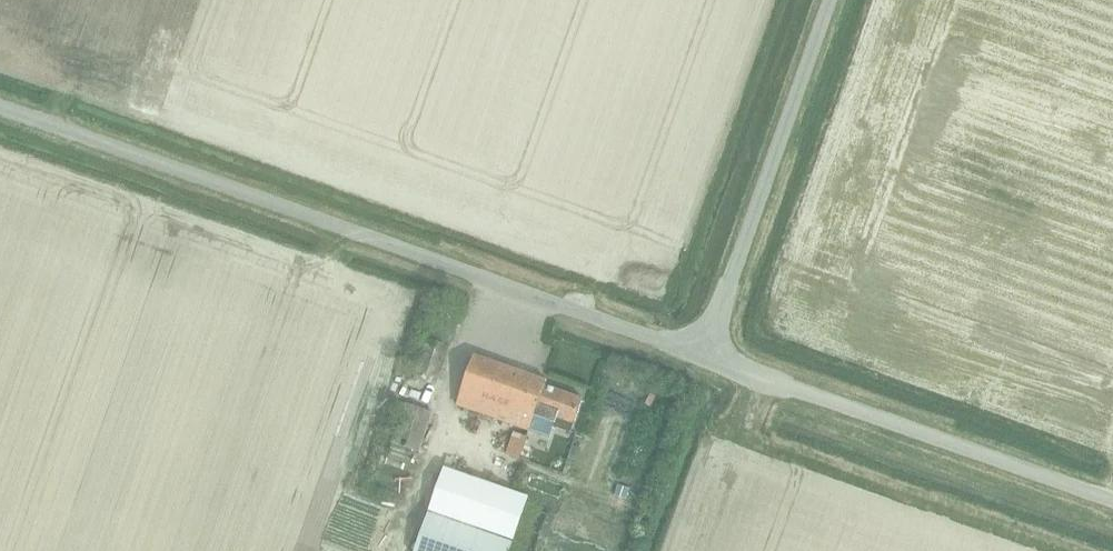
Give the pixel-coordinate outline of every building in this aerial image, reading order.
[(474,354),(456,403),(529,430),(534,415),(555,422),(558,416),(575,422),(583,398),(545,384),(547,379),(474,354)] [(391,441),(418,450),(431,411),(405,402),(391,441)] [(513,430),(505,453),(518,457),(526,434),(513,430)] [(511,538),(525,496),(443,467),(414,550),(506,550),(511,538)]
